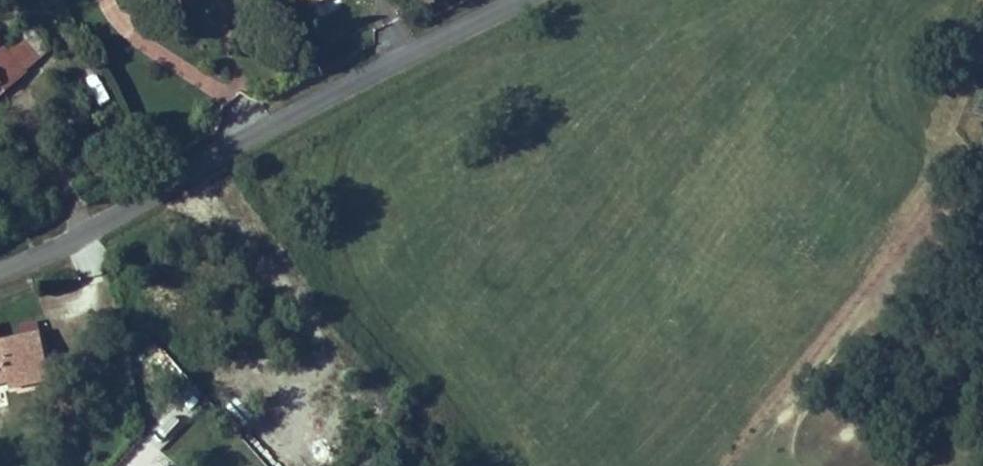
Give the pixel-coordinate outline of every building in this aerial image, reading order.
[(0,48),(0,92),(49,50),(28,25),(14,37),(19,43),(5,54),(0,48)] [(39,333),(0,341),(0,382),(7,381),(8,387),(48,379),(39,333)]
